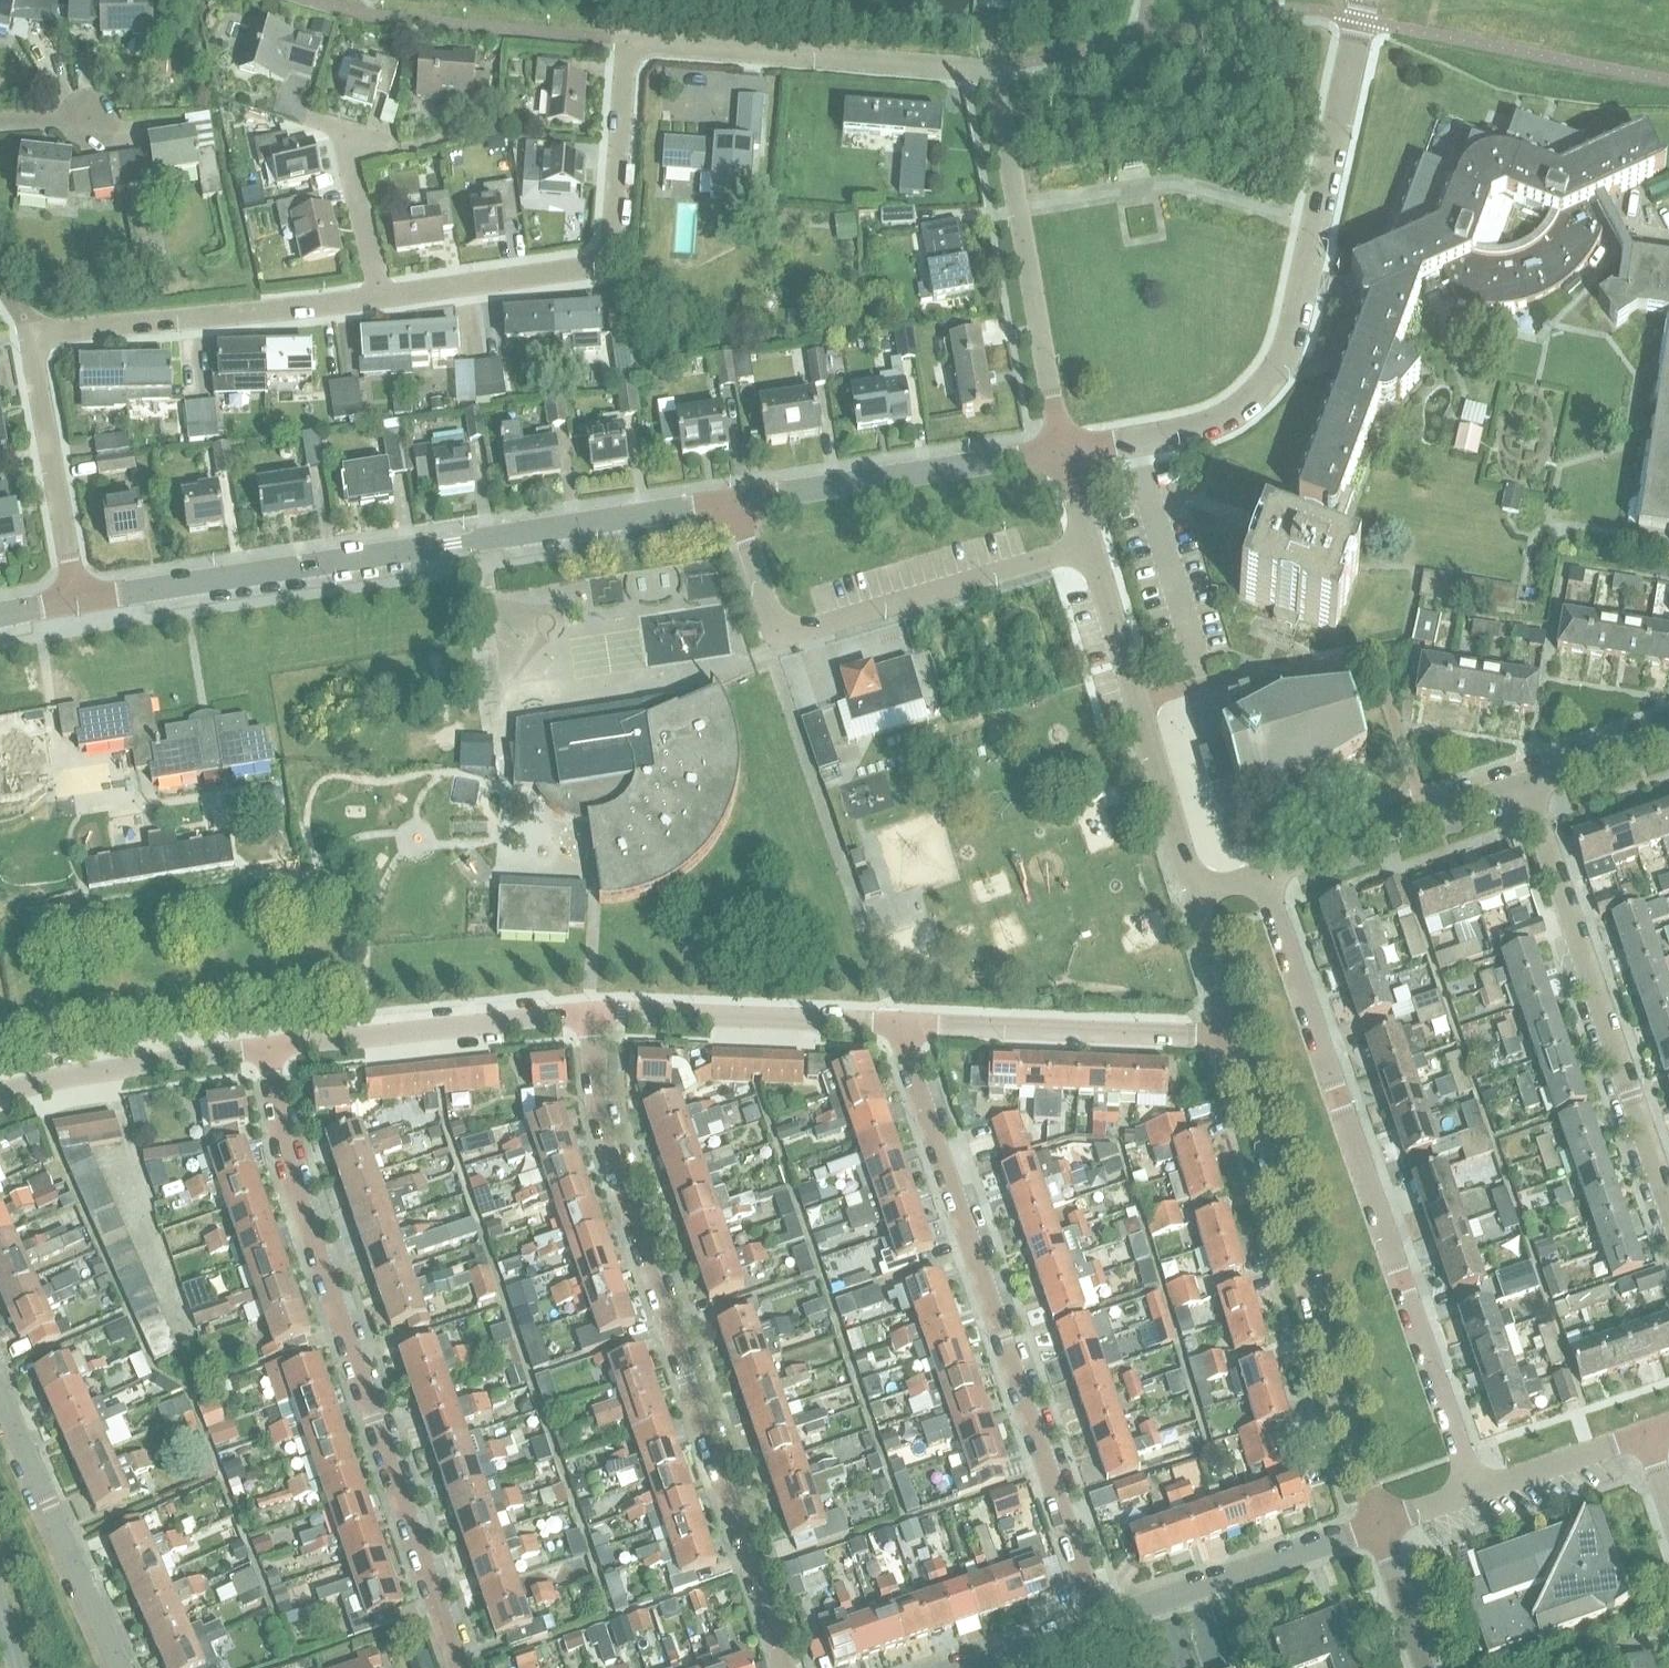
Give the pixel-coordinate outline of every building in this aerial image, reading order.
[(58,0),(0,0),(0,33),(9,35),(13,16),(29,20),(29,24),(56,26),(58,0)] [(81,28),(103,30),(103,38),(152,37),(151,0),(137,0),(107,1),(107,0),(72,0),(69,27),(81,28)] [(311,75),(320,45),(254,25),(240,70),(281,82),(286,67),(311,75)] [(471,109),(487,110),(490,76),(475,75),(477,57),(453,55),(453,61),(434,59),(434,53),(420,52),(416,97),(472,102),(471,109)] [(342,82),(351,85),(346,102),(371,109),(377,90),(390,94),(399,64),(377,58),(374,68),(348,60),(344,61),(339,78),(342,82)] [(547,122),(582,125),(586,79),(571,78),(573,65),(537,62),(535,84),(551,86),(547,122)] [(759,148),(762,101),(745,100),(743,128),(739,128),(738,144),(717,143),(716,148),(713,148),(701,141),(698,145),(666,142),(664,170),(712,174),(710,198),(739,200),(750,197),(754,148),(759,148)] [(902,152),(899,193),(924,195),(927,155),(922,154),(923,139),(940,140),(942,114),(846,106),(844,133),(906,138),(904,152),(902,152)] [(1393,360),(1421,284),(1419,283),(1443,272),(1455,298),(1454,302),(1458,304),(1466,306),(1473,307),(1478,308),(1486,309),(1490,309),(1498,309),(1504,309),(1512,308),(1520,306),(1527,304),(1534,302),(1541,299),(1546,297),(1552,294),(1557,290),(1561,287),(1564,285),(1569,281),(1571,279),(1577,273),(1583,267),(1586,262),(1589,259),(1591,255),(1594,250),(1597,245),(1598,242),(1601,235),(1602,234),(1598,232),(1586,207),(1662,172),(1664,170),(1665,168),(1664,166),(1663,164),(1661,163),(1658,163),(1646,136),(1608,154),(1516,120),(1509,137),(1488,130),(1486,137),(1464,130),(1452,162),(1463,167),(1465,171),(1463,174),(1460,178),(1458,182),(1457,186),(1449,183),(1452,173),(1423,162),(1421,167),(1416,171),(1415,174),(1415,176),(1417,178),(1415,185),(1410,189),(1408,191),(1409,194),(1411,195),(1408,202),(1403,206),(1402,208),(1402,211),(1404,213),(1402,219),(1397,223),(1395,226),(1396,229),(1398,230),(1396,237),(1390,241),(1389,243),(1389,246),(1392,248),(1389,254),(1351,272),(1363,299),(1361,301),(1361,303),(1361,305),(1362,307),(1365,308),(1367,308),(1370,307),(1367,315),(1359,319),(1361,326),(1347,367),(1342,372),(1341,374),(1341,377),(1343,378),(1336,398),(1331,402),(1330,404),(1330,407),(1332,409),(1330,415),(1324,420),(1323,422),(1324,425),(1326,426),(1323,433),(1318,437),(1317,439),(1317,442),(1319,444),(1317,450),(1312,454),(1310,457),(1311,459),(1313,461),(1310,468),(1305,472),(1304,474),(1304,477),(1306,479),(1304,485),(1299,489),(1297,492),(1298,494),(1300,496),(1298,501),(1326,511),(1326,513),(1327,516),(1329,517),(1332,517),(1334,516),(1335,514),(1336,514),(1343,495),(1377,402),(1379,402),(1381,403),(1384,403),(1388,402),(1390,401),(1393,399),(1395,397),(1399,400),(1419,376),(1398,359),(1396,362),(1393,360)] [(136,154),(119,156),(124,189),(141,186),(139,174),(155,172),(156,176),(198,170),(203,199),(222,196),(215,150),(197,153),(194,134),(150,141),(152,152),(136,155),(136,154)] [(272,163),(277,187),(321,177),(317,161),(318,161),(313,143),(290,148),(287,135),(254,143),(259,166),(272,163)] [(527,144),(524,184),(542,185),(542,194),(569,196),(570,188),(582,189),(584,162),(571,161),(572,148),(527,144)] [(124,189),(119,156),(108,158),(80,162),(69,163),(70,159),(23,153),(18,195),(46,198),(46,205),(64,208),(68,177),(88,174),(91,195),(125,190),(124,189)] [(502,219),(517,217),(513,184),(483,188),(485,201),(471,203),(477,245),(506,241),(502,219)] [(441,231),(454,229),(449,194),(426,198),(428,212),(392,217),(398,252),(443,246),(441,231)] [(295,227),(303,263),(341,255),(336,234),(335,234),(330,210),(322,211),(318,196),(276,205),(282,230),(295,227)] [(882,212),(882,226),(915,225),(915,211),(882,212)] [(834,216),(837,241),(857,239),(855,214),(834,216)] [(928,270),(933,300),(973,294),(968,262),(966,262),(959,222),(922,228),(930,270),(928,270)] [(1632,256),(1625,299),(1618,297),(1619,292),(1611,291),(1598,300),(1617,327),(1637,313),(1668,318),(1668,262),(1632,256)] [(551,312),(553,341),(554,341),(555,357),(563,357),(562,340),(573,340),(574,352),(601,350),(600,338),(599,309),(551,312)] [(507,344),(553,341),(551,312),(505,315),(507,344)] [(880,377),(881,386),(851,390),(857,430),(887,425),(887,424),(908,421),(900,362),(916,359),(911,329),(895,331),(899,361),(891,362),(892,375),(880,377)] [(409,333),(410,341),(412,369),(428,368),(428,360),(458,358),(457,330),(409,333)] [(411,369),(410,341),(409,333),(362,336),(364,374),(390,373),(390,369),(411,368),(411,369)] [(1668,341),(1638,530),(1668,535),(1668,333),(1668,341)] [(980,335),(950,340),(950,344),(940,346),(943,363),(954,361),(963,414),(992,409),(988,385),(996,384),(994,376),(987,377),(980,335)] [(310,349),(266,350),(266,381),(311,380),(310,349)] [(266,381),(266,350),(219,351),(219,378),(213,378),(213,375),(211,375),(213,399),(214,399),(214,397),(265,396),(265,397),(267,397),(266,381)] [(620,388),(620,390),(634,388),(629,352),(616,354),(621,388),(620,388)] [(807,356),(812,385),(827,383),(823,354),(807,356)] [(716,358),(720,387),(735,385),(731,356),(716,358)] [(127,404),(170,403),(169,362),(126,363),(127,404)] [(80,396),(90,395),(90,406),(94,409),(125,409),(125,404),(127,404),(126,363),(80,364),(80,396)] [(500,363),(486,365),(491,399),(505,397),(500,363)] [(491,399),(486,365),(471,367),(476,402),(491,399)] [(359,383),(343,385),(349,420),(364,418),(359,383)] [(349,420),(343,385),(329,387),(334,422),(349,420)] [(634,388),(620,390),(624,416),(638,414),(634,388)] [(763,427),(765,444),(819,436),(814,397),(811,395),(809,393),(796,395),(797,398),(759,403),(762,420),(760,420),(761,426),(763,427)] [(547,400),(552,427),(569,425),(564,397),(547,400)] [(216,404),(200,405),(204,441),(219,439),(216,404)] [(200,405),(186,407),(189,442),(204,441),(200,405)] [(468,412),(472,440),(485,438),(481,410),(468,412)] [(681,441),(683,456),(727,449),(721,410),(660,419),(664,444),(681,441)] [(612,467),(627,464),(620,415),(603,418),(605,432),(587,435),(592,468),(593,469),(594,471),(610,468),(612,467)] [(501,431),(509,482),(559,474),(555,446),(554,445),(552,431),(536,434),(538,448),(523,450),(520,428),(501,431)] [(390,477),(408,474),(400,430),(381,434),(386,465),(341,473),(342,482),(339,482),(342,500),(359,497),(361,507),(394,502),(390,477)] [(304,437),(309,468),(324,466),(319,434),(304,437)] [(94,441),(96,455),(126,451),(124,436),(94,441)] [(431,444),(431,448),(414,451),(420,483),(437,481),(439,495),(474,489),(468,453),(466,439),(431,444)] [(215,450),(219,478),(233,476),(229,448),(215,450)] [(98,465),(100,478),(137,472),(135,459),(98,465)] [(262,513),(263,521),(313,513),(307,479),(257,487),(261,509),(259,509),(261,513),(262,513)] [(2,555),(1,547),(3,547),(3,549),(6,548),(23,546),(17,510),(9,511),(7,499),(9,498),(7,485),(0,486),(0,556),(2,555)] [(207,530),(222,527),(216,488),(200,491),(200,496),(182,499),(185,517),(184,517),(185,523),(186,523),(188,532),(190,534),(207,531),(207,530)] [(1506,488),(1501,510),(1518,514),(1523,492),(1506,488)] [(1317,540),(1312,554),(1318,556),(1319,555),(1320,556),(1324,545),(1341,533),(1353,500),(1343,495),(1336,514),(1339,515),(1334,528),(1317,540)] [(102,506),(108,545),(142,539),(136,500),(102,506)] [(1318,556),(1312,554),(1302,550),(1302,549),(1262,534),(1239,597),(1275,610),(1273,615),(1273,616),(1273,618),(1274,620),(1275,622),(1276,623),(1277,623),(1278,624),(1296,630),(1299,620),(1335,633),(1358,570),(1320,556),(1319,555),(1318,556)] [(1423,573),(1419,598),(1514,614),(1518,590),(1423,573)] [(1656,590),(1668,592),(1668,591),(1668,583),(1657,581),(1656,590)] [(1619,586),(1606,590),(1609,599),(1622,594),(1619,586)] [(1606,590),(1594,595),(1596,603),(1609,599),(1606,590)] [(1564,605),(1551,609),(1554,618),(1566,613),(1564,605)] [(1551,609),(1538,613),(1541,622),(1554,618),(1551,609)] [(1651,631),(1667,676),(1668,675),(1668,625),(1651,631)] [(1486,629),(1474,633),(1477,641),(1489,637),(1486,629)] [(1651,631),(1624,641),(1639,686),(1667,676),(1651,631)] [(1474,633),(1461,637),(1464,646),(1477,641),(1474,633)] [(1624,641),(1596,651),(1611,695),(1639,686),(1624,641)] [(1431,647),(1418,652),(1421,660),(1434,656),(1431,647)] [(1596,651),(1568,660),(1584,705),(1611,695),(1596,651)] [(1418,652),(1406,656),(1409,665),(1421,660),(1418,652)] [(1514,658),(1485,667),(1501,712),(1530,702),(1514,658)] [(845,703),(852,725),(923,704),(910,660),(871,671),(870,668),(843,676),(851,701),(845,703)] [(1485,667),(1458,677),(1473,722),(1501,712),(1485,667)] [(1458,677),(1430,687),(1446,731),(1473,722),(1458,677)] [(1226,750),(1207,756),(1214,781),(1234,775),(1236,780),(1239,791),(1307,787),(1366,753),(1349,695),(1325,697),(1319,697),(1281,699),(1269,707),(1261,681),(1246,686),(1248,692),(1237,695),(1238,698),(1227,701),(1235,726),(1221,734),(1224,744),(1226,750)] [(1430,687),(1401,696),(1417,741),(1446,731),(1430,687)] [(656,778),(563,791),(537,789),(537,790),(536,791),(538,795),(541,799),(544,803),(548,806),(551,810),(555,813),(560,815),(564,818),(564,817),(575,821),(587,822),(587,823),(590,823),(595,855),(602,902),(599,902),(600,904),(618,903),(626,901),(641,898),(653,893),(668,886),(680,879),(690,871),(698,863),(708,853),(715,843),(721,835),(723,831),(727,823),(729,818),(730,814),(732,810),(735,802),(738,788),(740,774),(740,765),(739,751),(737,738),(734,724),(730,713),(727,705),(724,698),(722,695),(720,691),(719,692),(720,693),(677,712),(672,701),(645,705),(656,778)] [(78,751),(81,750),(133,743),(137,771),(151,769),(152,782),(205,775),(224,772),(275,765),(273,749),(267,750),(264,732),(248,734),(246,718),(214,722),(214,723),(196,726),(196,725),(164,730),(167,746),(159,748),(159,745),(156,745),(149,699),(125,703),(126,709),(81,716),(79,707),(58,710),(62,737),(76,736),(78,751)] [(514,788),(537,789),(563,791),(656,778),(645,705),(645,704),(517,723),(514,788)] [(816,716),(801,721),(813,756),(833,749),(822,716),(823,715),(822,714),(816,716)] [(0,722),(0,767),(23,763),(40,761),(33,717),(0,722)] [(1651,812),(1665,852),(1667,857),(1668,856),(1668,806),(1651,812)] [(1651,812),(1626,821),(1636,851),(1651,846),(1654,856),(1665,852),(1651,812)] [(1626,821),(1600,829),(1610,860),(1612,867),(1638,858),(1636,851),(1626,821)] [(1610,860),(1600,829),(1573,839),(1589,884),(1615,874),(1612,867),(1610,860)] [(151,852),(85,863),(90,890),(235,866),(230,839),(177,848),(175,835),(149,839),(151,852)] [(850,855),(854,868),(865,865),(861,852),(850,855)] [(1518,857),(1492,866),(1502,896),(1529,887),(1518,857)] [(1667,857),(1658,860),(1664,877),(1657,879),(1658,880),(1663,895),(1668,893),(1668,861),(1667,857)] [(1492,866),(1466,874),(1477,905),(1502,896),(1492,866)] [(859,881),(865,899),(880,894),(872,871),(862,875),(864,880),(859,881)] [(1466,874),(1440,883),(1455,927),(1481,918),(1477,905),(1466,874)] [(1621,893),(1621,894),(1626,907),(1641,902),(1631,874),(1616,879),(1621,893)] [(500,881),(498,936),(569,940),(569,927),(584,928),(586,894),(586,885),(546,883),(500,881)] [(1385,886),(1394,912),(1409,907),(1400,881),(1385,886)] [(1455,927),(1440,883),(1414,892),(1425,922),(1439,917),(1444,931),(1455,927)] [(1626,907),(1621,894),(1594,902),(1599,916),(1626,907)] [(1321,908),(1330,936),(1361,925),(1352,897),(1321,908)] [(1621,946),(1652,935),(1649,927),(1668,920),(1668,919),(1663,903),(1612,920),(1621,946)] [(1398,923),(1405,942),(1420,937),(1413,918),(1398,923)] [(1330,936),(1340,964),(1371,953),(1386,948),(1377,920),(1361,925),(1330,936)] [(1540,921),(1514,930),(1519,944),(1545,935),(1540,921)] [(1519,944),(1514,930),(1498,935),(1503,950),(1519,944)] [(1621,946),(1630,971),(1660,961),(1652,935),(1621,946)] [(1420,937),(1405,942),(1411,961),(1426,955),(1420,937)] [(1467,962),(1482,957),(1477,942),(1462,947),(1467,962)] [(1509,971),(1495,975),(1499,987),(1513,982),(1543,972),(1534,946),(1504,956),(1509,971)] [(1461,947),(1435,956),(1439,971),(1466,962),(1461,947)] [(1340,964),(1349,992),(1381,982),(1371,953),(1340,964)] [(1666,976),(1660,961),(1630,971),(1639,998),(1668,988),(1668,975),(1666,976)] [(1479,976),(1484,992),(1499,987),(1493,971),(1479,976)] [(1513,982),(1522,1009),(1552,998),(1543,972),(1513,982)] [(1381,982),(1349,992),(1359,1021),(1391,1010),(1381,982)] [(1499,987),(1484,992),(1489,1008),(1504,1003),(1499,987)] [(1648,1023),(1668,1016),(1668,988),(1639,998),(1648,1023)] [(1411,1003),(1415,1015),(1443,1006),(1439,993),(1411,1003)] [(1522,1009),(1530,1034),(1561,1024),(1552,998),(1522,1009)] [(1443,1006),(1415,1015),(1419,1027),(1447,1017),(1443,1006)] [(1657,1050),(1668,1046),(1668,1016),(1648,1023),(1657,1050)] [(1497,1029),(1502,1044),(1516,1039),(1511,1024),(1497,1029)] [(1530,1034),(1539,1060),(1570,1050),(1561,1024),(1530,1034)] [(1367,1043),(1377,1071),(1407,1061),(1419,1058),(1415,1048),(1418,1042),(1412,1039),(1409,1029),(1367,1043)] [(1516,1039),(1502,1044),(1507,1060),(1522,1055),(1516,1039)] [(1657,1050),(1666,1076),(1668,1075),(1668,1046),(1657,1050)] [(1539,1060),(1548,1086),(1578,1076),(1570,1050),(1539,1060)] [(724,1082),(725,1054),(712,1053),(712,1069),(696,1079),(702,1087),(711,1082),(724,1082)] [(1445,1058),(1452,1078),(1466,1073),(1460,1053),(1445,1058)] [(739,1054),(725,1054),(724,1082),(738,1083),(739,1054)] [(754,1055),(739,1054),(738,1083),(753,1083),(754,1055)] [(761,1084),(775,1084),(776,1056),(762,1055),(761,1084)] [(775,1084),(789,1085),(790,1056),(776,1056),(775,1084)] [(790,1056),(789,1085),(803,1086),(804,1057),(790,1056)] [(1407,1061),(1377,1071),(1387,1100),(1417,1089),(1412,1075),(1427,1070),(1422,1056),(1419,1058),(1407,1061)] [(638,1086),(644,1109),(679,1097),(679,1098),(687,1096),(700,1087),(690,1069),(686,1063),(679,1060),(672,1060),(672,1059),(638,1057),(637,1086),(638,1086)] [(830,1100),(876,1084),(867,1060),(838,1069),(833,1058),(808,1057),(807,1080),(818,1080),(818,1078),(822,1076),(830,1100)] [(973,1072),(972,1091),(988,1092),(989,1092),(989,1100),(1003,1100),(1003,1092),(1018,1093),(1019,1060),(989,1058),(989,1073),(973,1072)] [(497,1060),(481,1062),(485,1091),(499,1089),(497,1060)] [(537,1119),(558,1112),(556,1090),(567,1088),(564,1060),(530,1063),(533,1092),(534,1092),(537,1119)] [(1034,1121),(1047,1122),(1049,1061),(1019,1060),(1018,1093),(1035,1094),(1034,1121)] [(1061,1095),(1077,1095),(1079,1062),(1049,1061),(1047,1122),(1060,1122),(1061,1095)] [(481,1062),(469,1063),(472,1092),(485,1091),(481,1062)] [(1093,1124),(1105,1124),(1108,1063),(1079,1062),(1077,1095),(1094,1096),(1093,1124)] [(469,1063),(455,1065),(458,1094),(472,1092),(469,1063)] [(1108,1063),(1105,1124),(1118,1125),(1120,1097),(1136,1098),(1137,1064),(1108,1063)] [(1168,1066),(1137,1064),(1136,1098),(1135,1107),(1162,1108),(1166,1107),(1166,1099),(1167,1099),(1167,1098),(1166,1098),(1167,1067),(1168,1067),(1168,1066)] [(455,1065),(437,1067),(440,1096),(458,1094),(455,1065)] [(419,1069),(422,1098),(424,1097),(425,1114),(439,1112),(437,1096),(440,1096),(437,1067),(419,1069)] [(409,1099),(422,1098),(419,1069),(406,1070),(409,1099)] [(395,1100),(409,1099),(406,1070),(393,1071),(395,1100)] [(382,1102),(395,1100),(393,1071),(379,1073),(382,1102)] [(368,1103),(382,1102),(379,1073),(365,1074),(368,1103)] [(1466,1073),(1452,1078),(1458,1097),(1473,1093),(1466,1073)] [(1514,1080),(1519,1096),(1534,1091),(1529,1075),(1514,1080)] [(1578,1076),(1548,1086),(1557,1113),(1588,1103),(1578,1076)] [(328,1114),(330,1136),(359,1126),(357,1109),(350,1110),(347,1083),(313,1087),(316,1115),(328,1114)] [(849,1121),(884,1109),(876,1084),(830,1100),(829,1100),(834,1115),(817,1121),(820,1130),(838,1124),(837,1124),(849,1120),(849,1121)] [(1387,1100),(1396,1128),(1427,1117),(1417,1089),(1387,1100)] [(1534,1091),(1519,1096),(1525,1112),(1540,1107),(1534,1091)] [(209,1156),(240,1144),(237,1127),(249,1125),(244,1095),(206,1101),(210,1130),(203,1131),(205,1145),(179,1148),(180,1160),(209,1156)] [(805,1102),(807,1107),(825,1101),(823,1096),(805,1102)] [(652,1134),(717,1112),(727,1108),(724,1099),(684,1113),(679,1098),(679,1097),(644,1109),(652,1134)] [(742,1112),(746,1124),(761,1119),(757,1106),(742,1112)] [(857,1143),(892,1131),(884,1109),(849,1121),(857,1143)] [(1560,1120),(1569,1147),(1599,1137),(1590,1110),(1560,1120)] [(535,1147),(535,1148),(570,1135),(562,1111),(558,1112),(537,1119),(527,1122),(531,1137),(520,1141),(520,1142),(502,1148),(506,1158),(524,1151),(523,1151),(535,1147)] [(720,1123),(717,1112),(652,1134),(660,1157),(695,1145),(709,1140),(705,1129),(720,1123)] [(991,1122),(996,1137),(1023,1128),(1018,1113),(991,1122)] [(98,1118),(103,1146),(123,1142),(114,1116),(98,1118)] [(1145,1128),(1149,1141),(1187,1130),(1183,1117),(1145,1128)] [(1427,1117),(1396,1128),(1406,1156),(1437,1146),(1427,1117)] [(88,1147),(89,1148),(103,1146),(98,1118),(85,1121),(88,1147)] [(85,1121),(71,1123),(76,1149),(88,1147),(85,1121)] [(59,1145),(62,1153),(76,1149),(71,1123),(53,1126),(53,1127),(59,1145)] [(466,1135),(463,1123),(450,1126),(454,1139),(466,1135)] [(840,1132),(838,1124),(820,1130),(812,1133),(815,1141),(840,1132)] [(797,1125),(776,1132),(780,1143),(801,1136),(797,1125)] [(326,1137),(335,1163),(399,1141),(396,1132),(379,1137),(378,1136),(366,1140),(361,1126),(359,1126),(330,1136),(326,1137)] [(1103,1139),(1104,1127),(1093,1126),(1092,1139),(1103,1139)] [(1458,1136),(1462,1149),(1489,1141),(1484,1127),(1458,1136)] [(996,1137),(1000,1149),(1027,1140),(1023,1128),(996,1137)] [(1177,1160),(1182,1175),(1214,1165),(1205,1137),(1190,1141),(1187,1130),(1149,1141),(1157,1166),(1177,1160)] [(827,1169),(815,1174),(818,1182),(830,1178),(835,1177),(853,1171),(865,1167),(900,1155),(892,1131),(857,1143),(862,1158),(827,1169)] [(535,1148),(543,1171),(578,1159),(570,1135),(535,1148)] [(469,1137),(458,1141),(463,1154),(473,1151),(469,1137)] [(1536,1142),(1541,1158),(1555,1153),(1550,1137),(1536,1142)] [(1569,1147),(1578,1173),(1608,1163),(1599,1137),(1569,1147)] [(335,1163),(343,1186),(378,1175),(372,1159),(412,1145),(409,1138),(399,1141),(335,1163)] [(1027,1140),(1000,1149),(1004,1159),(1031,1150),(1027,1140)] [(1489,1141),(1462,1149),(1467,1163),(1493,1154),(1489,1141)] [(218,1184),(255,1172),(245,1143),(240,1145),(240,1144),(209,1156),(215,1173),(204,1179),(186,1185),(189,1194),(207,1188),(207,1187),(218,1184)] [(660,1157),(668,1180),(734,1158),(730,1149),(713,1155),(712,1155),(700,1159),(695,1145),(660,1157)] [(65,1161),(70,1171),(95,1161),(89,1148),(88,1147),(76,1149),(62,1153),(65,1161)] [(1116,1148),(1094,1147),(1100,1164),(1119,1158),(1116,1148)] [(526,1159),(524,1151),(506,1158),(508,1166),(526,1159)] [(1555,1153),(1541,1158),(1546,1174),(1561,1169),(1555,1153)] [(1001,1170),(1010,1196),(1069,1176),(1065,1164),(1053,1168),(1048,1154),(1001,1170)] [(873,1190),(908,1179),(900,1155),(865,1167),(873,1190)] [(668,1180),(677,1205),(712,1192),(707,1179),(723,1173),(723,1172),(737,1167),(734,1158),(668,1180)] [(517,1206),(522,1205),(540,1199),(540,1198),(551,1195),(586,1183),(578,1159),(543,1171),(548,1185),(532,1190),(533,1191),(514,1197),(517,1206)] [(70,1171),(75,1183),(100,1172),(95,1161),(70,1171)] [(1578,1173),(1587,1200),(1617,1190),(1608,1163),(1578,1173)] [(1144,1213),(1148,1225),(1179,1215),(1177,1206),(1190,1202),(1190,1204),(1222,1195),(1214,1165),(1182,1175),(1169,1179),(1176,1204),(1144,1213)] [(1414,1178),(1423,1207),(1454,1196),(1445,1168),(1414,1178)] [(856,1179),(853,1171),(835,1177),(838,1185),(856,1179)] [(75,1183),(80,1194),(104,1183),(100,1172),(75,1183)] [(228,1211),(264,1199),(255,1172),(218,1184),(207,1187),(207,1188),(189,1194),(192,1202),(210,1196),(211,1199),(222,1195),(228,1211)] [(343,1186),(351,1209),(397,1193),(415,1187),(412,1179),(383,1189),(378,1175),(343,1186)] [(27,1185),(32,1196),(52,1187),(47,1176),(27,1185)] [(1010,1196),(1018,1221),(1051,1209),(1065,1205),(1061,1192),(1073,1188),(1069,1176),(1010,1196)] [(870,1218),(881,1215),(916,1203),(908,1179),(873,1190),(861,1194),(866,1210),(849,1216),(852,1225),(870,1219),(870,1218)] [(80,1194),(85,1205),(110,1195),(104,1183),(80,1194)] [(554,1203),(559,1219),(594,1207),(586,1183),(551,1195),(554,1203)] [(397,1193),(351,1209),(359,1233),(393,1221),(406,1216),(401,1202),(418,1196),(415,1187),(397,1193)] [(712,1192),(677,1205),(685,1228),(749,1206),(755,1204),(752,1195),(746,1197),(728,1203),(723,1188),(712,1192)] [(1491,1193),(1498,1213),(1512,1208),(1506,1188),(1491,1193)] [(33,1198),(38,1210),(60,1201),(54,1189),(33,1198)] [(1553,1194),(1558,1210),(1573,1205),(1567,1189),(1553,1194)] [(32,1198),(28,1190),(10,1198),(14,1206),(3,1211),(0,1204),(0,1213),(32,1198)] [(485,1190),(475,1194),(483,1217),(493,1214),(485,1190)] [(1587,1200),(1595,1225),(1626,1215),(1617,1190),(1587,1200)] [(189,1194),(170,1200),(175,1214),(193,1207),(189,1194)] [(85,1205),(89,1214),(114,1205),(110,1195),(85,1205)] [(543,1207),(554,1203),(551,1195),(540,1198),(540,1199),(522,1205),(525,1213),(543,1207)] [(1423,1207),(1433,1236),(1464,1225),(1454,1196),(1423,1207)] [(14,1235),(7,1219),(35,1207),(32,1198),(0,1213),(0,1241),(14,1235)] [(247,1266),(283,1254),(264,1199),(228,1211),(247,1266)] [(881,1215),(889,1238),(924,1227),(916,1203),(881,1215)] [(89,1214),(100,1240),(125,1229),(114,1205),(89,1214)] [(1573,1205),(1558,1210),(1564,1226),(1579,1220),(1573,1205)] [(685,1228),(693,1252),(728,1240),(723,1225),(752,1215),(749,1206),(685,1228)] [(537,1252),(537,1253),(603,1231),(594,1207),(559,1219),(564,1233),(534,1243),(538,1252),(537,1252)] [(1512,1208),(1498,1213),(1504,1232),(1519,1227),(1512,1208)] [(1018,1221),(1026,1246),(1060,1235),(1060,1234),(1051,1209),(1018,1221)] [(1196,1221),(1204,1250),(1236,1240),(1227,1211),(1196,1221)] [(1073,1231),(1086,1226),(1082,1214),(1069,1218),(1072,1230),(1073,1231)] [(1179,1215),(1148,1225),(1152,1238),(1183,1229),(1179,1215)] [(1595,1225),(1604,1252),(1635,1241),(1626,1215),(1595,1225)] [(873,1227),(870,1219),(852,1225),(855,1233),(873,1227)] [(359,1233),(367,1258),(431,1235),(445,1231),(443,1226),(431,1225),(411,1232),(410,1231),(398,1235),(393,1221),(359,1233)] [(445,1231),(431,1235),(367,1258),(375,1282),(410,1270),(405,1254),(415,1250),(417,1257),(481,1236),(476,1221),(445,1231)] [(201,1229),(208,1249),(226,1243),(223,1233),(225,1233),(221,1222),(201,1229)] [(1433,1236),(1443,1263),(1474,1252),(1464,1225),(1433,1236)] [(1090,1238),(1086,1226),(1073,1231),(1072,1230),(1060,1234),(1060,1235),(1026,1246),(1035,1272),(1081,1256),(1077,1242),(1090,1238)] [(924,1227),(889,1238),(894,1251),(881,1256),(884,1266),(879,1268),(883,1278),(919,1266),(915,1256),(932,1250),(924,1227)] [(52,1244),(68,1237),(65,1229),(20,1249),(14,1235),(0,1241),(0,1268),(52,1244)] [(100,1240),(106,1252),(130,1241),(125,1229),(100,1240)] [(570,1250),(576,1267),(611,1254),(603,1231),(537,1253),(541,1261),(570,1250)] [(0,1268),(0,1295),(0,1296),(34,1281),(27,1265),(39,1260),(40,1262),(66,1251),(62,1240),(52,1244),(0,1268)] [(693,1252),(701,1276),(766,1254),(762,1245),(745,1251),(745,1250),(733,1254),(728,1240),(693,1252)] [(1236,1240),(1204,1250),(1213,1279),(1245,1269),(1236,1240)] [(106,1252),(111,1264),(135,1253),(130,1241),(106,1252)] [(1635,1241),(1604,1252),(1613,1278),(1644,1268),(1635,1241)] [(226,1243),(208,1249),(210,1257),(228,1250),(226,1243)] [(476,1247),(471,1248),(479,1272),(488,1269),(488,1268),(481,1248),(479,1249),(476,1247)] [(1474,1252),(1443,1263),(1452,1292),(1483,1281),(1474,1252)] [(111,1264),(116,1275),(140,1264),(135,1253),(111,1264)] [(256,1294),(292,1281),(283,1254),(247,1266),(256,1294)] [(551,1291),(554,1299),(619,1278),(611,1254),(576,1267),(581,1281),(551,1291)] [(766,1254),(701,1276),(709,1300),(744,1288),(739,1272),(746,1270),(768,1262),(766,1254)] [(1035,1272),(1044,1296),(1090,1281),(1103,1276),(1099,1264),(1085,1268),(1081,1256),(1035,1272)] [(116,1275),(121,1286),(145,1275),(140,1264),(116,1275)] [(1496,1276),(1500,1288),(1535,1276),(1531,1264),(1496,1276)] [(1547,1272),(1556,1299),(1571,1294),(1562,1267),(1547,1272)] [(479,1272),(470,1275),(479,1301),(497,1295),(488,1269),(479,1272)] [(410,1270),(375,1282),(383,1305),(455,1280),(452,1271),(415,1284),(410,1270)] [(1660,1271),(1646,1276),(1634,1280),(1638,1292),(1664,1283),(1660,1271)] [(869,1272),(842,1281),(845,1290),(872,1281),(869,1272)] [(121,1286),(126,1296),(150,1286),(145,1275),(121,1286)] [(910,1298),(914,1312),(949,1299),(941,1275),(906,1287),(894,1292),(897,1302),(910,1298)] [(1090,1281),(1044,1296),(1052,1320),(1085,1310),(1098,1305),(1094,1292),(1107,1288),(1103,1276),(1090,1281)] [(1535,1276),(1500,1288),(1504,1300),(1539,1288),(1535,1276)] [(455,1280),(383,1305),(391,1328),(409,1322),(412,1331),(429,1325),(421,1302),(434,1298),(433,1296),(464,1286),(461,1278),(455,1280)] [(592,1313),(627,1302),(619,1278),(554,1299),(557,1308),(575,1302),(580,1317),(592,1313)] [(191,1315),(197,1313),(214,1307),(205,1279),(182,1287),(191,1315)] [(1166,1287),(1170,1301),(1197,1293),(1193,1279),(1166,1287)] [(1622,1298),(1637,1293),(1633,1280),(1618,1285),(1622,1298)] [(0,1296),(10,1318),(55,1298),(51,1288),(40,1294),(34,1281),(0,1296)] [(256,1294),(244,1297),(226,1303),(214,1307),(197,1313),(201,1325),(230,1315),(229,1311),(247,1305),(248,1308),(260,1305),(265,1320),(301,1308),(292,1281),(256,1294)] [(126,1296),(130,1307),(155,1296),(150,1286),(126,1296)] [(1218,1295),(1226,1324),(1258,1314),(1250,1286),(1218,1295)] [(878,1287),(853,1296),(838,1301),(845,1319),(884,1305),(878,1287)] [(1608,1287),(1581,1296),(1585,1310),(1612,1301),(1608,1287)] [(55,1298),(10,1318),(20,1341),(29,1337),(34,1349),(59,1338),(48,1312),(60,1307),(59,1305),(76,1298),(72,1290),(55,1298)] [(226,1303),(244,1297),(243,1293),(230,1298),(231,1301),(226,1302),(226,1303)] [(1197,1293),(1170,1301),(1174,1312),(1201,1304),(1197,1293)] [(1146,1300),(1154,1325),(1168,1321),(1160,1295),(1146,1300)] [(130,1307),(135,1317),(159,1306),(155,1296),(130,1307)] [(1585,1310),(1581,1296),(1565,1302),(1570,1316),(1585,1310)] [(886,1338),(889,1347),(958,1324),(949,1299),(914,1312),(920,1327),(890,1337),(886,1338)] [(733,1320),(718,1325),(726,1349),(760,1337),(772,1333),(790,1327),(787,1319),(769,1325),(758,1329),(753,1313),(761,1311),(757,1300),(729,1309),(733,1320)] [(627,1302),(592,1313),(596,1327),(576,1335),(582,1354),(624,1339),(621,1330),(635,1325),(627,1302)] [(1459,1313),(1469,1342),(1501,1331),(1513,1327),(1508,1313),(1496,1317),(1491,1302),(1459,1313)] [(135,1317),(140,1328),(164,1317),(159,1306),(135,1317)] [(301,1308),(265,1320),(274,1346),(262,1350),(265,1359),(282,1353),(282,1355),(308,1347),(305,1337),(311,1335),(301,1308)] [(1056,1330),(1064,1356),(1114,1339),(1105,1313),(1056,1330)] [(1258,1314),(1226,1324),(1235,1353),(1267,1344),(1258,1314)] [(140,1328),(145,1340),(169,1329),(164,1317),(140,1328)] [(1649,1325),(1659,1356),(1668,1353),(1668,1318),(1649,1325)] [(1168,1321),(1154,1325),(1161,1347),(1174,1342),(1168,1321)] [(925,1344),(930,1358),(965,1346),(958,1324),(889,1347),(879,1350),(881,1359),(925,1344)] [(1537,1330),(1544,1348),(1559,1343),(1552,1325),(1537,1330)] [(1649,1325),(1623,1334),(1634,1365),(1659,1356),(1649,1325)] [(726,1349),(734,1373),(768,1361),(780,1357),(776,1342),(793,1337),(790,1327),(772,1333),(760,1337),(726,1349)] [(145,1340),(150,1351),(174,1340),(169,1329),(145,1340)] [(1469,1342),(1479,1371),(1510,1360),(1501,1331),(1469,1342)] [(1607,1374),(1597,1343),(1593,1331),(1567,1340),(1582,1383),(1607,1374)] [(1623,1334),(1597,1343),(1607,1374),(1634,1365),(1623,1334)] [(1064,1356),(1073,1382),(1106,1371),(1106,1370),(1122,1364),(1114,1339),(1064,1356)] [(174,1340),(150,1351),(155,1362),(179,1351),(174,1340)] [(400,1353),(408,1378),(454,1362),(472,1356),(469,1347),(451,1354),(451,1352),(439,1356),(434,1342),(400,1353)] [(1559,1343),(1544,1348),(1551,1368),(1566,1363),(1559,1343)] [(906,1384),(909,1394),(974,1371),(965,1346),(930,1358),(936,1374),(906,1384)] [(609,1364),(617,1386),(652,1374),(643,1351),(614,1361),(612,1353),(594,1359),(597,1368),(609,1364)] [(1189,1361),(1192,1374),(1224,1365),(1220,1352),(1189,1361)] [(35,1373),(45,1397),(78,1383),(106,1371),(102,1362),(86,1369),(79,1354),(35,1373)] [(293,1402),(329,1389),(319,1360),(307,1365),(304,1355),(266,1368),(279,1406),(293,1402)] [(408,1378),(416,1402),(451,1390),(446,1375),(475,1365),(472,1356),(454,1362),(408,1378)] [(1240,1373),(1231,1376),(1239,1403),(1248,1400),(1280,1390),(1272,1360),(1239,1370),(1240,1373)] [(1479,1371),(1488,1398),(1538,1382),(1533,1367),(1515,1374),(1510,1360),(1479,1371)] [(734,1373),(742,1397),(776,1386),(776,1385),(768,1361),(734,1373)] [(1224,1365),(1192,1374),(1196,1386),(1227,1377),(1224,1365)] [(527,1383),(521,1366),(507,1371),(513,1388),(527,1383)] [(790,1381),(808,1375),(805,1366),(787,1372),(790,1381)] [(933,1411),(947,1407),(982,1395),(974,1371),(909,1394),(912,1401),(928,1396),(933,1411)] [(1073,1382),(1082,1407),(1114,1395),(1106,1371),(1073,1382)] [(1123,1378),(1127,1391),(1141,1387),(1136,1373),(1123,1378)] [(1554,1378),(1563,1405),(1577,1400),(1568,1373),(1554,1378)] [(592,1411),(595,1420),(660,1398),(652,1374),(617,1386),(621,1400),(609,1404),(609,1405),(592,1411)] [(742,1397),(751,1421),(786,1409),(781,1394),(796,1390),(796,1389),(811,1384),(808,1375),(790,1381),(776,1385),(776,1386),(742,1397)] [(885,1395),(879,1379),(863,1384),(869,1400),(885,1395)] [(1538,1382),(1488,1398),(1498,1427),(1529,1416),(1524,1400),(1542,1394),(1538,1382)] [(45,1397),(55,1421),(88,1406),(80,1387),(78,1383),(45,1397)] [(1141,1387),(1127,1391),(1131,1402),(1144,1398),(1141,1387)] [(272,1438),(338,1415),(329,1389),(293,1402),(279,1406),(277,1407),(283,1425),(269,1429),(272,1438)] [(416,1402),(424,1425),(488,1403),(485,1395),(469,1401),(468,1399),(455,1403),(451,1390),(416,1402)] [(1239,1432),(1242,1444),(1269,1436),(1266,1425),(1289,1418),(1280,1390),(1248,1400),(1256,1427),(1239,1432)] [(925,1441),(925,1440),(943,1434),(955,1430),(990,1418),(982,1395),(947,1407),(951,1418),(921,1429),(925,1441)] [(1082,1407),(1090,1432),(1123,1421),(1114,1395),(1082,1407)] [(171,1404),(177,1420),(192,1414),(186,1398),(171,1404)] [(628,1420),(633,1434),(668,1422),(660,1398),(595,1420),(598,1428),(615,1422),(616,1424),(628,1420)] [(55,1421),(65,1443),(106,1426),(126,1417),(122,1407),(106,1414),(101,1401),(88,1406),(55,1421)] [(424,1425),(432,1450),(467,1438),(462,1422),(491,1412),(488,1403),(424,1425)] [(786,1409),(751,1421),(759,1445),(795,1432),(795,1431),(805,1428),(823,1422),(828,1421),(825,1412),(806,1418),(806,1417),(804,1417),(799,1404),(786,1409)] [(311,1455),(347,1443),(338,1415),(272,1438),(275,1446),(293,1440),(293,1442),(305,1438),(311,1455)] [(958,1440),(963,1454),(998,1442),(990,1418),(955,1430),(943,1434),(925,1440),(928,1448),(945,1443),(945,1444),(958,1440)] [(1090,1432),(1099,1456),(1131,1444),(1123,1421),(1090,1432)] [(633,1434),(641,1458),(676,1446),(668,1422),(633,1434)] [(823,1422),(805,1428),(808,1437),(826,1431),(823,1422)] [(1140,1428),(1144,1440),(1144,1441),(1157,1436),(1153,1423),(1140,1428)] [(102,1437),(110,1434),(106,1426),(65,1443),(75,1466),(109,1452),(102,1437)] [(759,1445),(766,1468),(803,1456),(795,1432),(759,1445)] [(852,1438),(858,1453),(874,1448),(868,1432),(852,1438)] [(901,1448),(896,1432),(881,1437),(886,1453),(901,1448)] [(432,1450),(440,1472),(475,1461),(475,1460),(486,1457),(504,1451),(501,1442),(484,1448),(479,1434),(467,1438),(432,1450)] [(1131,1444),(1099,1456),(1107,1481),(1140,1470),(1135,1456),(1161,1447),(1157,1436),(1144,1441),(1144,1440),(1131,1444)] [(1242,1444),(1245,1455),(1272,1448),(1269,1436),(1242,1444)] [(998,1442),(963,1454),(968,1468),(951,1473),(959,1496),(1004,1481),(1000,1468),(1006,1466),(998,1442)] [(320,1482),(357,1470),(347,1443),(311,1455),(320,1482)] [(612,1468),(606,1470),(609,1479),(635,1471),(639,1485),(649,1482),(684,1470),(677,1449),(676,1446),(641,1458),(631,1461),(630,1462),(612,1468)] [(1272,1448),(1245,1455),(1249,1469),(1276,1461),(1272,1448)] [(75,1466),(85,1489),(146,1462),(141,1451),(114,1463),(109,1452),(75,1466)] [(504,1451),(486,1457),(489,1465),(507,1459),(504,1451)] [(608,1459),(612,1468),(630,1462),(626,1453),(608,1459)] [(766,1468),(775,1492),(810,1479),(822,1475),(840,1470),(837,1461),(807,1470),(803,1456),(766,1468)] [(146,1462),(85,1489),(95,1511),(139,1492),(133,1477),(157,1467),(153,1459),(146,1463),(146,1462)] [(1276,1461),(1262,1465),(1269,1485),(1279,1517),(1309,1507),(1298,1475),(1285,1479),(1279,1460),(1276,1461)] [(440,1472),(448,1497),(483,1485),(475,1461),(440,1472)] [(309,1487),(291,1493),(293,1499),(294,1501),(311,1495),(312,1496),(323,1492),(329,1510),(366,1498),(357,1470),(320,1482),(309,1486),(309,1487)] [(624,1518),(628,1516),(692,1493),(684,1470),(649,1482),(654,1495),(641,1499),(641,1500),(620,1508),(624,1518)] [(775,1492),(783,1515),(818,1503),(814,1489),(825,1485),(825,1484),(843,1478),(840,1470),(822,1475),(810,1479),(775,1492)] [(288,1484),(291,1492),(291,1493),(309,1487),(309,1486),(306,1478),(288,1484)] [(1114,1488),(1120,1505),(1150,1495),(1144,1478),(1114,1488)] [(1176,1487),(1181,1500),(1193,1496),(1189,1483),(1176,1487)] [(448,1497),(457,1521),(491,1508),(483,1485),(448,1497)] [(1240,1495),(1251,1526),(1279,1517),(1269,1485),(1240,1495)] [(552,1489),(558,1507),(568,1504),(562,1486),(552,1489)] [(1174,1517),(1157,1523),(1168,1554),(1196,1545),(1186,1513),(1182,1501),(1181,1500),(1176,1487),(1165,1491),(1174,1517)] [(1213,1504),(1224,1535),(1251,1526),(1240,1495),(1222,1501),(1218,1488),(1209,1491),(1213,1504)] [(503,1504),(521,1499),(518,1489),(500,1496),(503,1504)] [(1014,1489),(989,1497),(995,1514),(997,1521),(1022,1512),(1019,1506),(1014,1489)] [(660,1515),(665,1529),(700,1517),(692,1493),(628,1516),(630,1523),(647,1518),(648,1519),(660,1515)] [(281,1495),(257,1503),(259,1511),(284,1502),(281,1495)] [(339,1537),(375,1525),(366,1498),(329,1510),(339,1537)] [(457,1521),(465,1544),(499,1532),(495,1518),(506,1514),(505,1513),(524,1507),(521,1499),(503,1504),(491,1508),(457,1521)] [(818,1503),(783,1515),(791,1540),(793,1539),(797,1551),(818,1544),(849,1533),(842,1511),(823,1517),(818,1503)] [(1186,1513),(1196,1545),(1224,1535),(1213,1504),(1186,1513)] [(1464,1587),(1488,1656),(1632,1605),(1600,1512),(1584,1518),(1585,1516),(1583,1515),(1574,1534),(1568,1530),(1479,1562),(1485,1580),(1464,1587)] [(943,1553),(930,1515),(918,1519),(931,1557),(943,1553)] [(641,1554),(644,1563),(708,1541),(700,1517),(665,1529),(670,1543),(658,1547),(658,1548),(641,1554)] [(111,1545),(121,1568),(183,1540),(180,1532),(163,1540),(162,1538),(150,1544),(139,1518),(114,1529),(119,1541),(111,1545)] [(1168,1554),(1157,1523),(1129,1533),(1139,1564),(1168,1554)] [(343,1549),(348,1564),(384,1552),(375,1525),(339,1537),(327,1541),(309,1547),(294,1552),(297,1561),(330,1550),(331,1553),(343,1549)] [(990,1576),(1002,1611),(1025,1603),(1013,1568),(999,1573),(995,1562),(998,1561),(987,1528),(975,1532),(980,1547),(986,1565),(990,1576)] [(876,1534),(880,1546),(895,1541),(892,1529),(876,1534)] [(306,1538),(309,1547),(327,1541),(324,1532),(306,1538)] [(465,1544),(473,1568),(507,1555),(519,1552),(537,1546),(534,1537),(504,1547),(499,1532),(465,1544)] [(270,1536),(253,1542),(258,1556),(275,1550),(270,1536)] [(869,1551),(865,1538),(849,1543),(854,1556),(869,1551)] [(1013,1568),(1025,1603),(1049,1595),(1044,1580),(1052,1577),(1039,1539),(1017,1547),(1019,1554),(1009,1557),(1013,1568)] [(121,1568),(131,1591),(165,1576),(159,1562),(170,1557),(170,1556),(187,1549),(183,1540),(121,1568)] [(708,1541),(644,1563),(647,1571),(676,1561),(681,1576),(670,1580),(674,1593),(698,1584),(694,1573),(716,1565),(708,1541)] [(230,1546),(237,1563),(248,1558),(242,1542),(230,1546)] [(537,1546),(519,1552),(522,1560),(540,1554),(537,1546)] [(977,1568),(986,1565),(980,1547),(971,1550),(977,1568)] [(341,1596),(341,1598),(394,1579),(384,1552),(348,1564),(353,1580),(316,1593),(320,1604),(341,1596)] [(799,1562),(804,1576),(827,1568),(823,1554),(799,1562)] [(473,1568),(481,1593),(516,1581),(507,1555),(473,1568)] [(941,1592),(953,1627),(977,1619),(966,1584),(950,1589),(940,1560),(932,1563),(938,1581),(941,1592)] [(1465,1561),(1456,1564),(1459,1573),(1468,1570),(1465,1561)] [(930,1584),(938,1581),(932,1563),(923,1566),(930,1584)] [(260,1588),(252,1570),(230,1580),(239,1598),(260,1588)] [(131,1591),(142,1615),(204,1587),(200,1578),(183,1585),(171,1590),(165,1576),(131,1591)] [(893,1576),(884,1579),(890,1597),(906,1644),(930,1635),(918,1600),(903,1605),(893,1576)] [(966,1584),(977,1619),(1002,1611),(990,1576),(966,1584)] [(394,1579),(341,1598),(355,1637),(396,1623),(392,1611),(403,1607),(394,1579)] [(884,1612),(870,1617),(881,1652),(906,1644),(890,1597),(884,1579),(876,1582),(882,1600),(881,1601),(884,1612)] [(481,1593),(489,1616),(524,1604),(516,1581),(481,1593)] [(837,1595),(842,1611),(859,1660),(881,1652),(870,1617),(857,1621),(853,1609),(852,1610),(842,1583),(834,1586),(837,1595)] [(532,1590),(535,1601),(553,1594),(550,1584),(532,1590)] [(142,1615),(152,1638),(186,1623),(179,1608),(191,1603),(191,1602),(207,1594),(204,1587),(142,1615)] [(265,1600),(260,1588),(239,1598),(238,1598),(243,1610),(265,1600)] [(941,1592),(918,1600),(930,1635),(953,1627),(941,1592)] [(690,1597),(696,1616),(706,1612),(699,1593),(690,1597)] [(553,1594),(535,1601),(538,1607),(556,1601),(553,1594)] [(524,1604),(489,1616),(497,1639),(506,1636),(510,1648),(548,1636),(543,1621),(531,1625),(524,1604)] [(629,1618),(635,1635),(652,1628),(646,1611),(629,1618)] [(859,1660),(842,1611),(818,1619),(823,1633),(835,1667),(859,1660)] [(1340,1612),(1275,1633),(1278,1639),(1276,1639),(1279,1646),(1280,1645),(1287,1667),(1303,1667),(1331,1659),(1334,1667),(1359,1667),(1340,1612)] [(152,1638),(162,1660),(195,1644),(224,1633),(220,1623),(203,1631),(200,1625),(189,1630),(186,1623),(152,1638)] [(724,1666),(720,1655),(715,1637),(712,1626),(702,1629),(712,1658),(696,1663),(698,1667),(725,1667),(724,1666)] [(162,1660),(165,1667),(219,1667),(210,1648),(227,1640),(224,1633),(195,1644),(162,1660)] [(723,1634),(715,1637),(720,1655),(729,1652),(723,1634)] [(672,1639),(663,1642),(667,1653),(672,1667),(681,1667),(672,1639)] [(823,1640),(808,1645),(813,1660),(828,1655),(823,1640)] [(375,1650),(358,1656),(361,1664),(348,1667),(381,1667),(375,1650)] [(533,1650),(514,1657),(517,1667),(539,1667),(533,1650)] [(1650,1657),(1623,1666),(1618,1650),(1579,1663),(1581,1667),(1654,1667),(1650,1657)] [(725,1667),(752,1667),(748,1658),(724,1666),(725,1667)]
